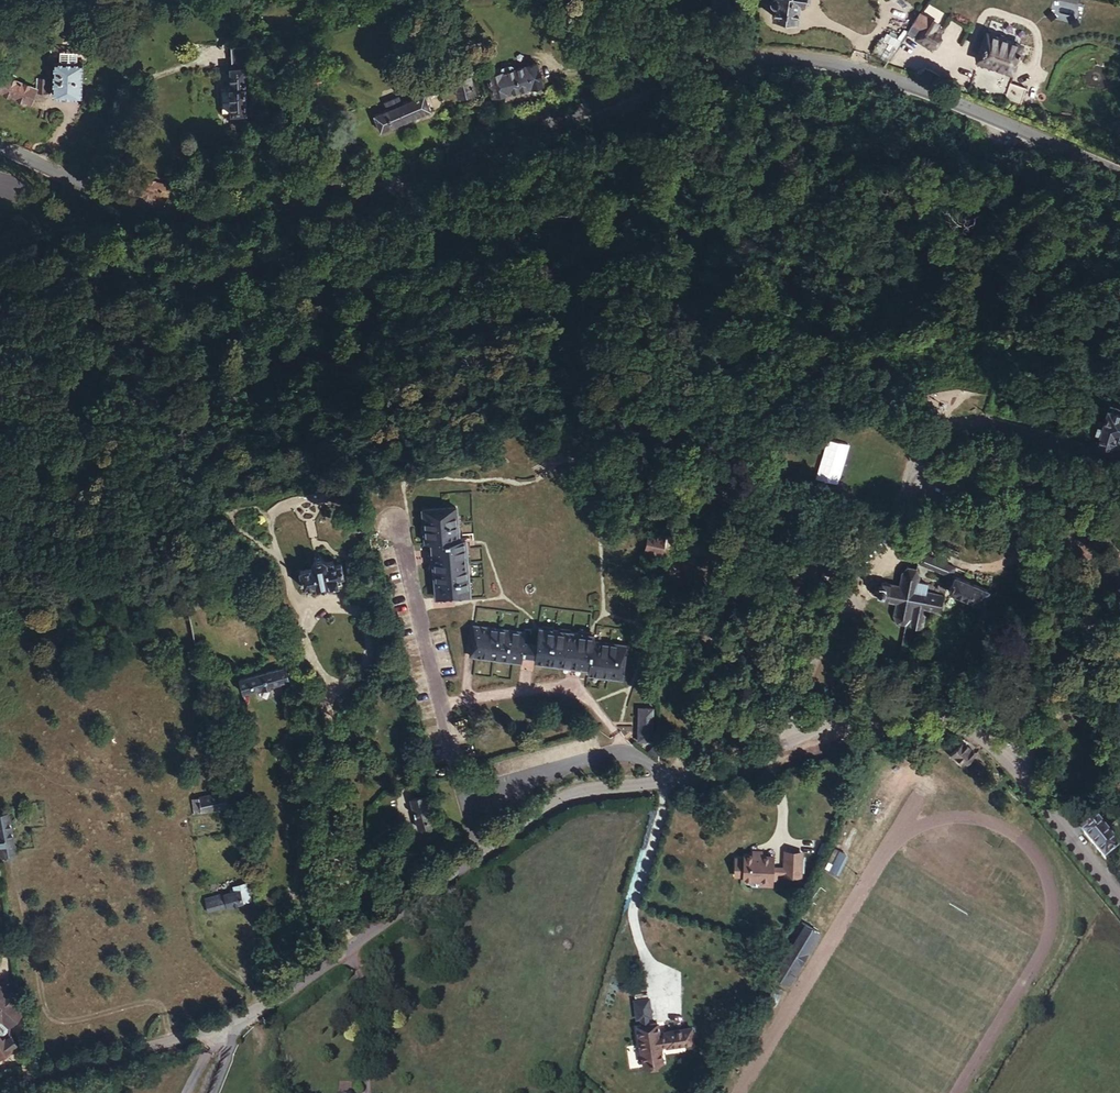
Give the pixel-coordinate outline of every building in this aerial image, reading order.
[(715,14),(731,13),(731,0),(714,0),(715,14)] [(772,0),(773,1),(773,2),(773,3),(774,3),(774,4),(775,4),(776,4),(775,16),(798,19),(800,1),(805,1),(805,0),(809,1),(810,0),(773,0),(772,0)] [(925,26),(918,40),(932,48),(940,33),(925,26)] [(988,32),(979,59),(1013,70),(1021,43),(988,32)] [(873,53),(888,61),(897,47),(881,39),(873,53)] [(248,115),(246,71),(246,69),(250,69),(249,46),(232,47),(232,70),(231,70),(232,95),(222,95),(223,115),(240,115),(240,123),(249,123),(249,114),(248,115)] [(46,62),(46,79),(51,79),(51,82),(55,82),(55,62),(46,62)] [(83,63),(55,62),(55,82),(55,95),(83,96),(83,63)] [(489,73),(494,96),(509,92),(508,91),(533,85),(533,86),(544,83),(538,62),(527,64),(528,65),(515,68),(514,63),(502,66),(504,70),(489,73)] [(453,73),(455,81),(466,78),(464,72),(453,73)] [(310,75),(311,87),(321,86),(320,74),(310,75)] [(5,75),(0,90),(32,103),(36,92),(36,88),(5,75)] [(466,78),(455,81),(459,96),(476,92),(472,76),(466,78)] [(42,78),(36,78),(36,88),(36,92),(51,92),(51,82),(51,79),(46,79),(42,78)] [(375,115),(381,130),(432,109),(426,94),(403,104),(400,98),(386,103),(389,110),(375,115)] [(480,117),(481,133),(499,131),(498,116),(480,117)] [(129,193),(153,199),(154,195),(170,198),(171,196),(176,197),(178,187),(172,186),(173,185),(157,181),(157,180),(135,174),(129,193)] [(1096,442),(1117,448),(1119,437),(1119,405),(1107,401),(1102,421),(1096,419),(1092,436),(1097,437),(1096,442)] [(433,538),(439,593),(472,590),(467,533),(473,532),(470,503),(437,506),(440,537),(433,538)] [(318,560),(303,562),(306,578),(318,576),(319,582),(344,578),(342,570),(347,570),(344,557),(339,558),(338,553),(328,555),(326,547),(316,549),(318,560)] [(920,553),(917,563),(952,576),(956,567),(920,553)] [(923,618),(923,607),(939,610),(945,595),(939,595),(926,592),(928,585),(917,582),(918,578),(915,570),(908,569),(902,575),(900,587),(881,584),(881,588),(874,586),(872,587),(871,588),(870,590),(870,591),(870,592),(871,594),(873,595),(879,596),(878,600),(896,603),(893,615),(896,623),(904,625),(908,620),(910,626),(930,631),(934,621),(923,618)] [(989,608),(995,594),(990,593),(991,591),(955,577),(949,592),(982,606),(982,605),(986,606),(989,608)] [(537,656),(536,665),(594,671),(593,677),(631,681),(635,645),(596,640),(597,633),(541,627),(540,643),(537,656)] [(522,665),(523,654),(525,641),(525,634),(475,628),(471,659),(522,665)] [(525,641),(523,654),(537,656),(540,643),(525,641)] [(244,685),(289,673),(286,659),(241,670),(244,685)] [(908,675),(896,671),(895,680),(904,684),(908,675)] [(651,709),(639,710),(639,742),(651,742),(651,709)] [(966,765),(976,754),(963,742),(950,756),(963,768),(966,765)] [(236,777),(240,794),(245,793),(243,776),(236,777)] [(232,796),(240,794),(236,777),(229,779),(232,796)] [(222,783),(203,787),(198,787),(200,802),(232,796),(229,779),(221,780),(222,783)] [(420,829),(435,825),(427,796),(412,801),(420,829)] [(0,802),(0,839),(11,837),(4,801),(0,802)] [(1084,833),(1107,862),(1119,851),(1119,847),(1115,841),(1119,837),(1119,827),(1117,823),(1107,831),(1100,821),(1094,825),(1090,820),(1082,827),(1086,832),(1084,833)] [(836,863),(842,851),(839,849),(833,861),(836,863)] [(849,854),(842,851),(836,863),(833,869),(839,873),(849,854)] [(787,868),(786,876),(804,878),(805,855),(788,853),(787,868)] [(756,855),(747,854),(747,857),(739,857),(737,874),(746,875),(746,878),(763,880),(762,885),(774,886),(775,875),(776,867),(777,856),(764,855),(756,855)] [(787,868),(776,867),(775,875),(786,876),(787,868)] [(207,901),(208,907),(251,891),(245,874),(231,879),(233,885),(221,889),(206,895),(207,901)] [(205,887),(206,895),(221,889),(218,883),(205,887)] [(779,969),(782,971),(810,925),(807,923),(779,969)] [(810,925),(782,971),(779,976),(791,983),(822,933),(810,925)] [(1,1008),(6,1005),(8,1008),(16,1002),(13,998),(17,996),(8,987),(10,984),(3,975),(0,977),(0,1007),(1,1008)] [(777,986),(769,1001),(776,1006),(785,991),(777,986)] [(642,1020),(643,1026),(650,1025),(648,1019),(652,1018),(650,1000),(635,1002),(638,1020),(642,1020)] [(11,1034),(4,1022),(1,1023),(0,1023),(0,1039),(11,1034)] [(639,1027),(645,1066),(652,1065),(658,1064),(665,1063),(662,1046),(669,1045),(669,1047),(692,1043),(695,1043),(693,1028),(666,1033),(667,1036),(660,1037),(658,1024),(650,1025),(643,1026),(639,1027)] [(21,1060),(29,1057),(27,1050),(20,1052),(21,1060)]
